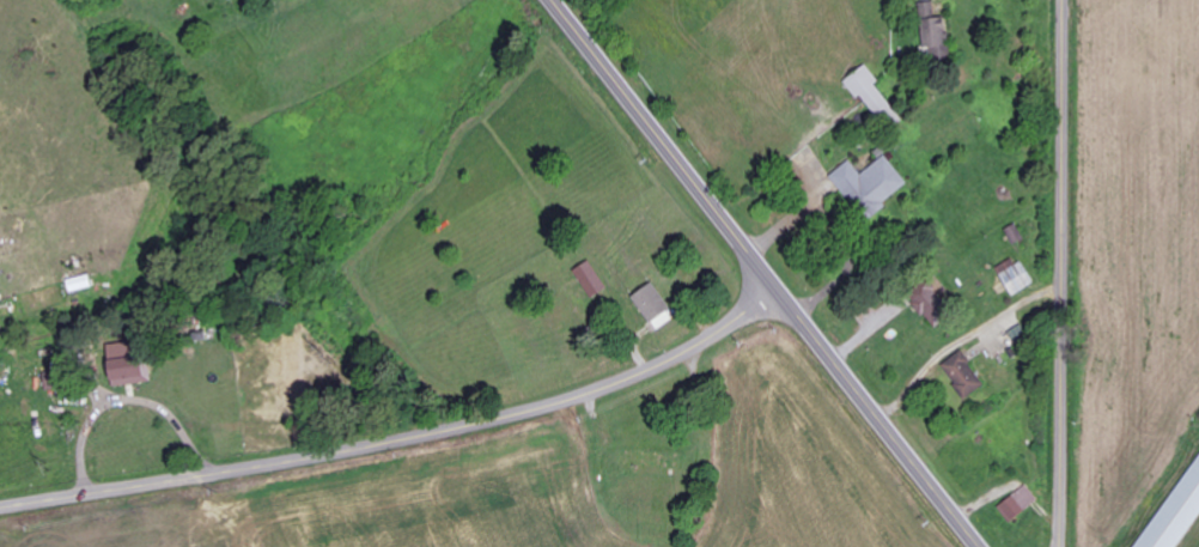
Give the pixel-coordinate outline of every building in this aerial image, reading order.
[(948,18),(936,19),(935,3),(923,4),(924,21),(923,21),(924,49),(935,49),(935,58),(950,58),(948,18)] [(865,68),(849,81),(883,125),(899,111),(865,68)] [(910,186),(887,156),(862,175),(851,162),(833,176),(867,220),(910,186)] [(608,289),(591,261),(574,272),(592,299),(608,289)] [(1000,274),(1015,298),(1036,284),(1021,261),(1000,274)] [(657,323),(660,328),(676,316),(652,284),(632,299),(653,326),(657,323)] [(951,307),(928,286),(912,305),(934,326),(951,307)] [(113,388),(152,383),(148,357),(136,358),(134,343),(107,346),(113,388)] [(941,368),(965,401),(987,385),(963,352),(941,368)] [(45,373),(46,391),(61,391),(61,373),(45,373)] [(1001,506),(1013,522),(1040,502),(1028,486),(1001,506)]
